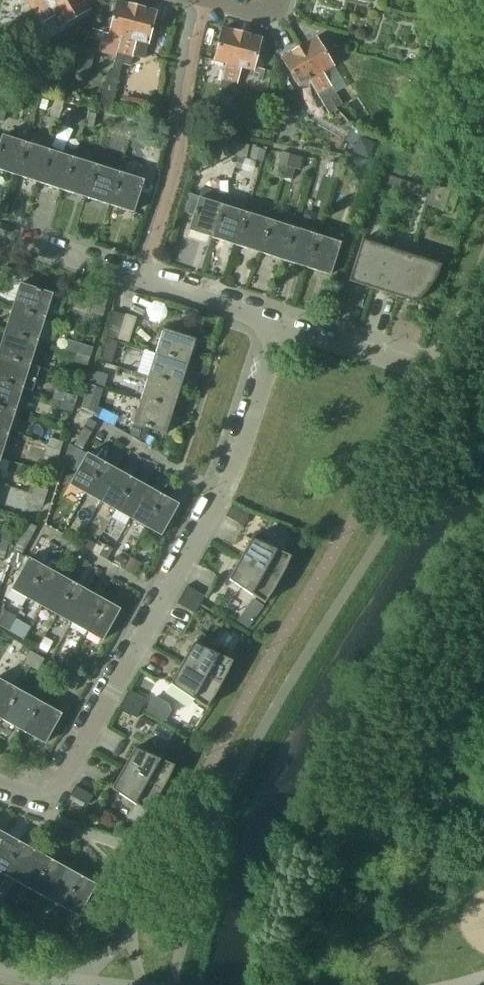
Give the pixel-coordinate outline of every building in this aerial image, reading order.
[(67,0),(27,0),(26,0),(32,10),(24,15),(15,21),(19,28),(29,22),(67,0)] [(90,9),(84,0),(67,0),(29,22),(33,29),(55,16),(61,26),(90,9)] [(119,74),(136,7),(117,2),(109,34),(104,33),(100,53),(115,56),(111,72),(107,71),(97,106),(109,109),(119,74)] [(148,44),(156,12),(136,7),(119,74),(127,77),(130,66),(136,41),(148,44)] [(242,33),(222,28),(214,61),(225,64),(219,89),(227,91),(242,33)] [(261,38),(242,33),(227,91),(235,93),(241,68),(253,71),(261,38)] [(323,73),(333,67),(316,38),(299,48),(335,109),(342,105),(323,73)] [(89,75),(96,50),(83,47),(76,71),(88,74),(89,75)] [(335,109),(299,48),(281,58),(299,87),(309,81),(322,103),(329,114),(336,110),(335,109)] [(76,71),(74,77),(86,81),(88,74),(76,71)] [(136,99),(134,109),(144,111),(146,101),(136,99)] [(61,115),(63,107),(56,105),(54,113),(61,115)] [(224,105),(221,116),(232,119),(235,108),(224,105)] [(93,128),(96,115),(87,113),(85,126),(93,128)] [(63,114),(61,123),(70,126),(73,117),(63,114)] [(2,135),(0,142),(0,170),(16,176),(26,143),(2,135)] [(146,145),(158,148),(160,139),(149,136),(146,145)] [(50,151),(26,143),(16,176),(39,183),(50,151)] [(240,144),(232,143),(230,156),(238,157),(240,144)] [(248,146),(240,144),(238,157),(246,159),(248,146)] [(252,147),(249,159),(262,162),(265,150),(252,147)] [(73,158),(50,151),(39,183),(62,190),(73,158)] [(287,167),(289,154),(281,153),(278,165),(287,167)] [(302,157),(290,154),(287,167),(294,169),(299,170),(302,157)] [(96,165),(73,158),(62,190),(86,198),(96,165)] [(339,164),(329,162),(326,175),(336,177),(339,164)] [(119,173),(96,165),(86,198),(109,205),(119,173)] [(287,167),(283,177),(291,179),(294,169),(287,167)] [(143,180),(119,173),(109,205),(133,213),(143,180)] [(386,184),(404,190),(406,181),(388,176),(388,177),(386,184)] [(426,187),(406,181),(404,190),(423,196),(425,189),(426,189),(426,187)] [(449,191),(443,209),(451,212),(452,212),(458,193),(449,190),(449,191)] [(223,205),(199,198),(188,230),(212,238),(223,205)] [(246,213),(223,205),(212,238),(236,245),(246,213)] [(269,220),(246,213),(236,245),(259,253),(269,220)] [(293,228),(269,220),(259,253),(283,260),(293,228)] [(316,235),(293,228),(283,260),(305,267),(316,235)] [(340,243),(316,235),(305,267),(330,275),(340,243)] [(386,247),(361,240),(348,281),(373,289),(386,247)] [(413,245),(410,255),(397,296),(416,303),(425,293),(433,282),(436,276),(439,269),(444,255),(413,245)] [(410,255),(386,247),(373,289),(397,296),(410,255)] [(20,284),(12,308),(44,318),(52,294),(20,284)] [(105,307),(107,299),(91,294),(89,302),(105,307)] [(102,316),(104,308),(92,304),(90,312),(102,316)] [(12,308),(5,331),(37,341),(44,318),(12,308)] [(113,311),(106,336),(118,339),(125,315),(113,311)] [(195,339),(163,329),(156,352),(188,363),(195,339)] [(0,346),(0,355),(30,365),(37,341),(5,331),(0,346)] [(80,344),(76,354),(89,358),(91,350),(92,348),(80,344)] [(111,363),(114,351),(106,349),(99,347),(96,358),(103,361),(111,363)] [(188,363),(156,352),(148,376),(180,386),(188,363)] [(86,366),(89,358),(76,354),(74,362),(86,366)] [(22,388),(30,365),(0,355),(0,381),(22,388)] [(92,371),(88,382),(104,387),(108,376),(92,371)] [(180,386),(148,376),(141,399),(173,410),(180,386)] [(15,412),(22,388),(0,381),(0,407),(15,412)] [(64,393),(62,401),(74,405),(76,397),(64,393)] [(83,398),(80,408),(95,413),(99,403),(83,398)] [(173,410),(141,399),(133,424),(165,434),(173,410)] [(74,405),(62,401),(59,409),(71,413),(74,405)] [(7,435),(15,412),(0,407),(0,432),(7,435)] [(82,450),(97,423),(89,419),(74,446),(79,449),(82,450)] [(142,428),(138,439),(145,441),(149,430),(142,428)] [(50,438),(47,447),(59,451),(62,442),(50,438)] [(47,447),(45,455),(57,459),(59,451),(47,447)] [(79,449),(69,466),(77,470),(87,453),(82,450),(79,449)] [(69,485),(85,493),(103,462),(87,453),(77,470),(69,485)] [(103,462),(85,493),(100,502),(117,470),(103,462)] [(117,470),(100,502),(115,510),(133,479),(117,470)] [(133,479),(115,510),(130,518),(147,487),(133,479)] [(34,486),(32,494),(45,498),(47,490),(34,486)] [(147,487),(130,518),(145,527),(163,496),(147,487)] [(32,494),(29,503),(30,503),(42,507),(45,498),(32,494)] [(163,496),(145,527),(161,535),(178,504),(163,496)] [(232,507),(231,506),(225,516),(226,517),(243,526),(248,517),(232,507)] [(13,549),(21,554),(36,527),(28,522),(13,549)] [(290,556),(251,538),(240,559),(278,580),(285,569),(290,556)] [(6,551),(8,544),(0,541),(0,549),(6,551)] [(105,545),(98,556),(106,560),(112,549),(105,545)] [(19,568),(25,557),(17,552),(11,563),(19,568)] [(117,555),(112,563),(121,569),(126,561),(117,555)] [(130,557),(124,568),(136,574),(141,564),(130,557)] [(11,589),(26,598),(44,567),(28,558),(11,589)] [(278,580),(240,559),(228,579),(264,603),(272,591),(278,580)] [(59,575),(44,567),(26,598),(41,606),(59,575)] [(74,583),(59,575),(41,606),(56,615),(74,583)] [(89,592),(74,583),(56,615),(72,623),(89,592)] [(204,596),(187,586),(188,586),(186,585),(181,595),(199,604),(204,596)] [(104,600),(89,592),(72,623),(86,632),(104,600)] [(199,604),(181,595),(176,604),(177,604),(194,613),(199,604)] [(252,599),(249,603),(260,611),(263,607),(252,599)] [(120,609),(104,600),(86,632),(102,640),(120,609)] [(44,637),(38,648),(46,653),(52,641),(44,637)] [(232,661),(193,643),(181,663),(220,685),(226,673),(232,661)] [(24,663),(31,667),(38,655),(31,651),(24,663)] [(38,655),(31,667),(37,670),(44,659),(38,655)] [(220,685),(181,663),(170,683),(206,708),(214,696),(220,685)] [(74,691),(79,682),(80,680),(73,676),(66,687),(74,691)] [(2,719),(18,690),(0,680),(0,718),(2,719)] [(18,690),(2,719),(23,731),(40,702),(18,690)] [(145,700),(129,691),(128,690),(123,699),(141,709),(145,700)] [(153,696),(147,707),(154,712),(160,700),(153,696)] [(141,709),(123,699),(118,709),(119,709),(136,718),(141,709)] [(40,702),(23,731),(44,743),(61,714),(40,702)] [(159,725),(153,735),(168,744),(174,733),(159,725)] [(134,748),(123,768),(161,789),(168,778),(174,765),(134,748)] [(161,789),(123,768),(112,788),(147,812),(155,801),(161,789)] [(71,796),(87,805),(93,796),(76,786),(75,785),(69,795),(70,796),(71,796)] [(5,834),(0,843),(0,872),(2,874),(20,842),(5,834)] [(35,851),(20,842),(2,874),(17,882),(35,851)] [(50,859),(35,851),(17,882),(32,890),(50,859)] [(65,867),(50,859),(32,890),(47,899),(65,867)] [(80,876),(65,867),(47,899),(62,907),(80,876)] [(95,885),(80,876),(62,907),(78,916),(95,885)] [(5,922),(13,926),(19,914),(12,910),(5,922)] [(27,918),(19,914),(13,926),(20,930),(27,918)] [(35,938),(43,943),(49,931),(42,927),(35,938)] [(73,945),(57,935),(49,931),(43,943),(50,947),(66,957),(73,945)]
